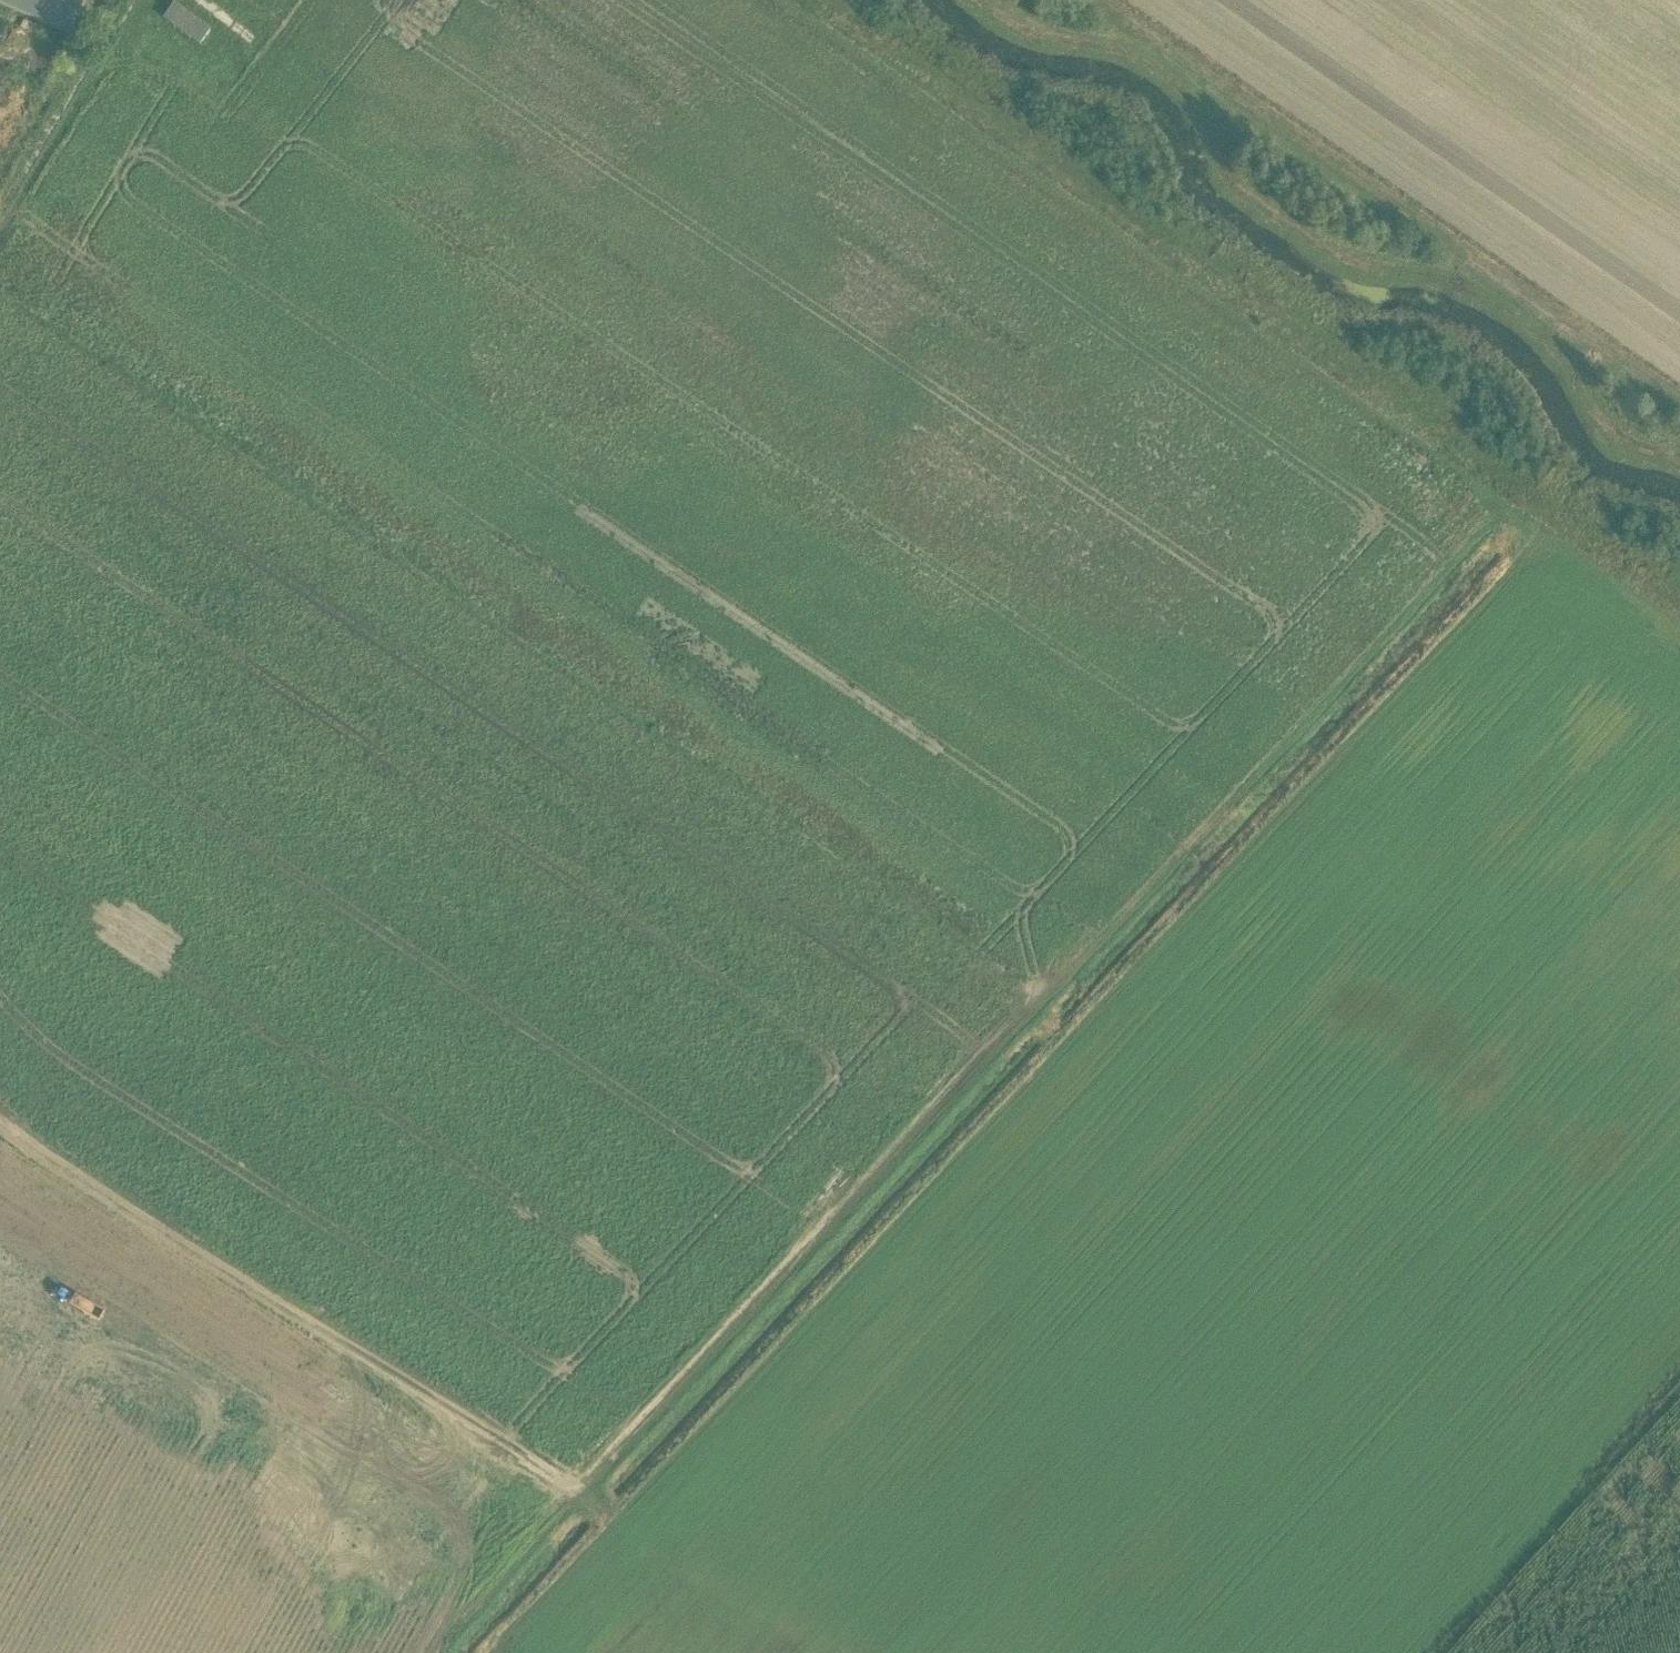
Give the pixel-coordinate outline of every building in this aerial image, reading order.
[(71,35),(86,0),(0,0),(0,3),(71,35)] [(177,3),(162,19),(195,49),(210,33),(177,3)]
